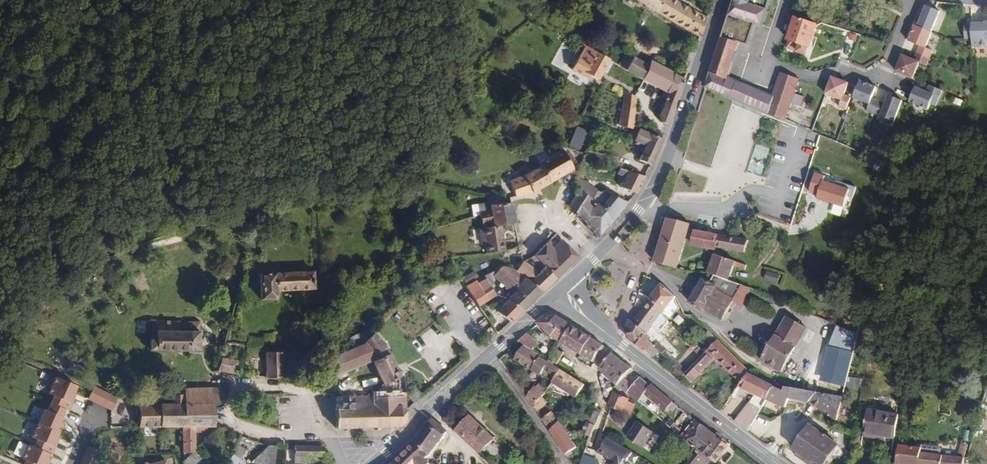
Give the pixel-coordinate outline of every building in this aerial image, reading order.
[(706,18),(675,0),(635,0),(695,35),(699,37),(706,18)] [(728,16),(746,22),(761,26),(767,10),(749,5),(751,0),(734,0),(728,16)] [(937,11),(924,6),(916,27),(929,32),(937,11)] [(746,22),(728,16),(727,21),(744,28),(746,22)] [(791,41),(788,48),(806,55),(817,25),(796,18),(788,40),(791,41)] [(744,28),(727,21),(721,37),(705,87),(732,99),(738,83),(727,79),(744,28)] [(983,23),(969,24),(969,25),(969,38),(970,47),(985,47),(985,42),(986,42),(986,21),(983,21),(983,23)] [(918,46),(915,53),(927,58),(930,51),(923,48),(930,32),(929,32),(916,27),(913,25),(906,41),(918,46)] [(962,38),(969,38),(969,25),(961,25),(962,38)] [(597,80),(608,59),(585,46),(572,70),(592,81),(594,78),(597,80)] [(894,72),(910,79),(917,63),(924,65),(927,58),(915,53),(912,60),(900,56),(894,72)] [(642,80),(648,66),(633,57),(625,70),(642,80)] [(666,92),(673,73),(649,61),(648,66),(642,80),(653,85),(653,86),(666,92)] [(674,104),(684,79),(673,73),(666,92),(668,93),(658,116),(661,123),(667,125),(671,114),(675,104),(674,104)] [(785,121),(797,87),(799,88),(800,86),(801,86),(802,82),(799,81),(799,80),(780,74),(773,96),(767,113),(785,121)] [(846,84),(830,78),(823,95),(840,101),(837,108),(844,111),(848,98),(842,96),(846,84)] [(858,81),(851,99),(867,105),(865,112),(872,115),(876,102),(869,99),(874,88),(858,81)] [(773,96),(738,83),(732,99),(767,113),(773,96)] [(912,87),(906,102),(930,112),(938,91),(926,86),(923,92),(912,87)] [(622,104),(635,110),(636,99),(634,97),(623,91),(623,98),(622,104)] [(883,105),(876,102),(872,115),(891,122),(899,101),(886,96),(883,105)] [(621,124),(633,129),(635,110),(622,104),(621,124)] [(634,140),(634,141),(645,146),(638,160),(650,165),(657,151),(662,139),(639,129),(638,130),(636,134),(634,140)] [(572,132),(563,146),(577,150),(584,137),(572,132)] [(563,148),(538,163),(540,167),(550,182),(572,169),(571,166),(569,162),(574,159),(566,150),(563,148)] [(550,182),(540,167),(537,169),(523,176),(509,181),(515,197),(532,193),(550,182)] [(639,189),(645,177),(620,169),(617,174),(625,177),(620,187),(636,193),(639,189)] [(817,198),(844,207),(851,188),(824,179),(825,176),(816,173),(809,192),(819,195),(817,198)] [(584,194),(589,184),(577,179),(574,185),(579,188),(578,189),(584,194)] [(589,184),(584,194),(592,200),(597,191),(589,184)] [(619,212),(628,203),(616,197),(602,191),(601,193),(597,191),(592,200),(584,194),(578,189),(569,207),(575,212),(578,215),(582,218),(586,224),(589,227),(598,237),(607,228),(612,223),(619,212)] [(490,205),(504,203),(501,192),(487,194),(489,202),(490,205)] [(616,197),(628,203),(631,199),(618,193),(616,197)] [(515,223),(510,203),(504,203),(490,205),(489,202),(478,204),(480,215),(482,225),(493,223),(493,227),(500,226),(515,223)] [(480,215),(478,204),(471,205),(473,217),(480,215)] [(668,218),(654,262),(677,269),(686,239),(693,240),(693,245),(715,249),(716,247),(744,252),(748,240),(729,237),(689,229),(690,224),(668,218)] [(493,227),(482,228),(485,242),(486,253),(504,250),(500,226),(493,227)] [(542,292),(577,257),(561,240),(554,247),(549,241),(534,256),(540,262),(537,265),(541,270),(539,272),(523,261),(516,271),(524,278),(531,282),(542,292)] [(710,283),(704,279),(699,287),(697,286),(695,288),(693,291),(693,293),(694,294),(690,302),(703,310),(704,308),(722,319),(733,300),(741,305),(750,288),(728,280),(733,265),(745,269),(746,265),(715,254),(708,273),(714,275),(710,283)] [(537,265),(540,262),(534,256),(531,257),(531,259),(537,265)] [(522,311),(542,292),(531,282),(524,278),(516,271),(509,267),(503,266),(501,266),(488,274),(491,278),(493,276),(512,294),(507,300),(522,311)] [(314,289),(313,272),(260,274),(261,300),(277,299),(276,291),(314,289)] [(473,272),(462,278),(466,285),(477,278),(473,272)] [(780,284),(782,276),(767,272),(765,280),(780,284)] [(484,276),(475,281),(488,300),(495,295),(484,276)] [(475,281),(465,286),(478,306),(488,300),(475,281)] [(676,297),(661,284),(632,321),(630,319),(626,330),(628,339),(646,352),(653,358),(660,351),(662,354),(666,350),(658,343),(663,337),(658,331),(653,326),(659,319),(662,314),(663,313),(673,300),(676,297)] [(510,322),(522,311),(507,300),(497,312),(510,322)] [(678,308),(673,300),(663,313),(670,318),(678,308)] [(874,318),(863,315),(859,332),(865,333),(870,334),(874,318)] [(544,317),(538,323),(552,336),(561,342),(573,326),(556,316),(544,317)] [(807,328),(787,317),(762,361),(781,372),(807,328)] [(664,324),(659,319),(653,326),(658,331),(664,324)] [(149,350),(199,350),(199,322),(188,322),(188,323),(180,323),(180,321),(148,321),(148,333),(150,333),(149,350)] [(573,326),(561,342),(569,346),(581,354),(592,338),(579,330),(573,326)] [(346,351),(327,360),(334,376),(369,362),(371,359),(383,385),(399,377),(402,377),(384,344),(374,332),(364,344),(356,347),(346,351)] [(525,345),(534,350),(538,343),(527,333),(519,341),(525,345)] [(604,346),(592,338),(581,354),(596,363),(607,349),(604,346)] [(760,410),(767,399),(785,407),(789,397),(811,402),(837,420),(843,397),(829,394),(830,390),(827,390),(826,394),(785,386),(783,390),(774,386),(748,373),(749,372),(718,340),(705,353),(701,358),(687,372),(685,374),(692,381),(716,358),(741,383),(740,385),(757,394),(751,404),(760,410)] [(343,345),(346,351),(356,347),(353,341),(343,345)] [(515,359),(553,381),(560,369),(553,365),(555,363),(549,360),(534,350),(525,345),(523,347),(515,359)] [(820,379),(845,385),(853,352),(828,346),(820,379)] [(705,353),(700,347),(695,351),(701,358),(705,353)] [(557,364),(564,353),(559,350),(555,355),(553,354),(549,360),(555,363),(557,364)] [(687,372),(666,350),(662,354),(677,369),(683,376),(685,374),(687,372)] [(265,378),(283,379),(282,352),(265,352),(265,378)] [(624,378),(631,370),(632,369),(613,353),(599,369),(617,385),(618,385),(624,378)] [(236,374),(238,361),(220,358),(218,371),(236,374)] [(585,384),(560,369),(553,381),(553,382),(548,388),(569,396),(571,393),(577,397),(585,384)] [(677,369),(674,374),(680,379),(683,376),(677,369)] [(863,387),(863,377),(848,376),(848,387),(863,387)] [(77,386),(56,377),(49,394),(54,396),(48,411),(45,410),(33,438),(39,441),(35,448),(30,446),(24,460),(27,461),(26,463),(50,463),(61,439),(59,438),(66,419),(63,418),(66,410),(69,412),(77,394),(74,393),(77,386)] [(383,385),(382,384),(380,385),(380,397),(400,396),(399,377),(383,385)] [(672,411),(677,405),(652,384),(650,386),(640,377),(638,379),(633,386),(631,389),(628,392),(639,402),(645,394),(666,411),(669,408),(672,411)] [(630,384),(624,378),(618,385),(622,388),(627,393),(628,392),(631,389),(628,386),(630,384)] [(527,397),(534,407),(542,397),(547,390),(539,384),(535,388),(534,387),(529,394),(527,397)] [(117,398),(94,387),(88,399),(112,410),(117,398)] [(196,405),(214,405),(218,405),(217,391),(219,391),(219,388),(196,389),(196,405)] [(139,427),(182,427),(206,427),(214,427),(214,405),(196,405),(196,389),(184,389),(184,395),(182,404),(173,404),(159,404),(159,405),(139,405),(139,427)] [(415,389),(408,396),(414,403),(422,396),(415,389)] [(729,396),(721,391),(717,398),(724,403),(729,396)] [(620,395),(615,392),(609,406),(630,415),(635,404),(628,401),(629,399),(620,395)] [(335,408),(336,429),(345,428),(345,431),(348,431),(348,428),(360,428),(360,430),(363,430),(363,428),(375,427),(376,430),(379,430),(379,427),(394,427),(394,429),(396,429),(396,427),(400,426),(406,422),(406,410),(405,396),(403,396),(400,396),(380,397),(376,396),(376,395),(374,395),(374,396),(369,396),(369,394),(367,394),(367,396),(362,396),(362,395),(361,395),(361,396),(355,396),(355,394),(353,394),(353,396),(335,397),(335,399),(335,408)] [(182,404),(184,395),(172,395),(173,404),(182,404)] [(542,397),(534,407),(538,412),(548,402),(542,397)] [(751,404),(750,404),(735,422),(747,431),(760,410),(751,404)] [(602,411),(592,405),(585,421),(587,422),(583,433),(591,437),(602,411)] [(540,415),(551,431),(559,422),(555,416),(549,407),(540,415)] [(898,415),(869,410),(865,436),(876,438),(876,440),(892,443),(893,438),(894,438),(898,415)] [(457,430),(480,452),(493,438),(471,416),(457,430)] [(396,462),(397,463),(421,463),(425,461),(431,454),(448,432),(446,430),(434,420),(432,419),(428,424),(415,442),(396,462)] [(728,446),(719,439),(721,436),(717,433),(715,435),(696,420),(682,438),(698,451),(686,463),(707,463),(712,458),(717,462),(728,446)] [(576,447),(559,422),(551,431),(568,457),(573,453),(571,450),(576,447)] [(653,432),(638,422),(628,437),(643,447),(653,432)] [(809,426),(794,448),(798,451),(805,456),(802,459),(809,463),(828,463),(826,463),(839,445),(809,426)] [(206,430),(206,427),(182,427),(183,452),(192,452),(194,450),(194,430),(197,430),(197,433),(203,433),(206,430)] [(634,453),(607,436),(604,447),(599,451),(607,456),(606,457),(611,460),(612,463),(624,463),(623,463),(626,459),(629,461),(634,453)] [(964,458),(968,445),(964,440),(959,457),(964,458)] [(896,463),(899,463),(963,463),(964,458),(959,457),(921,452),(922,448),(899,445),(896,463)] [(274,463),(276,446),(267,446),(251,462),(274,463)] [(323,456),(323,447),(294,446),(294,456),(308,457),(323,456)] [(98,452),(86,447),(79,463),(93,463),(98,452)] [(200,458),(194,451),(182,461),(183,463),(194,463),(200,458)] [(240,459),(233,455),(227,463),(237,463),(240,459)] [(585,455),(581,463),(596,463),(598,460),(585,455)]
